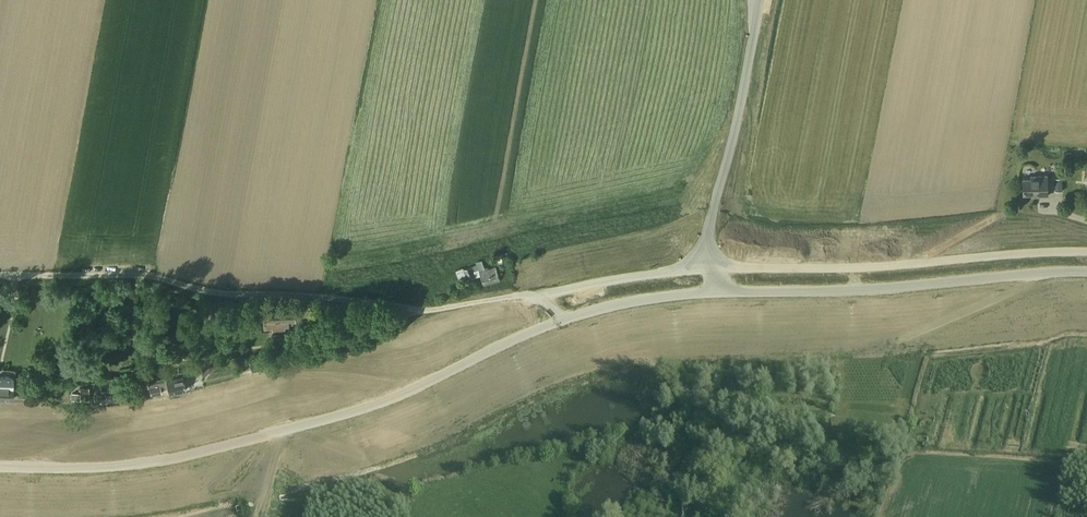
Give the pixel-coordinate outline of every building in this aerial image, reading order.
[(1037,196),(1048,196),(1047,176),(1038,176),(1038,178),(1023,179),(1023,194),(1037,194),(1037,196)] [(497,264),(503,262),(501,254),(495,256),(497,264)] [(472,266),(464,269),(467,280),(476,278),(472,266)] [(496,267),(480,272),(484,287),(500,282),(496,267)] [(459,282),(467,280),(464,269),(463,268),(456,270),(459,282)] [(296,309),(284,310),(266,311),(266,329),(272,329),(272,335),(286,334),(285,329),(290,328),(290,323),(296,322),(296,309)] [(263,360),(251,363),(253,372),(265,369),(263,360)] [(12,377),(0,377),(0,399),(12,399),(12,377)] [(184,378),(181,378),(167,381),(166,377),(148,380),(151,396),(162,394),(161,388),(167,387),(169,394),(186,390),(184,378)] [(101,378),(101,387),(94,387),(94,402),(114,402),(114,378),(101,378)] [(72,402),(89,402),(89,388),(80,388),(80,393),(71,393),(72,402)]
